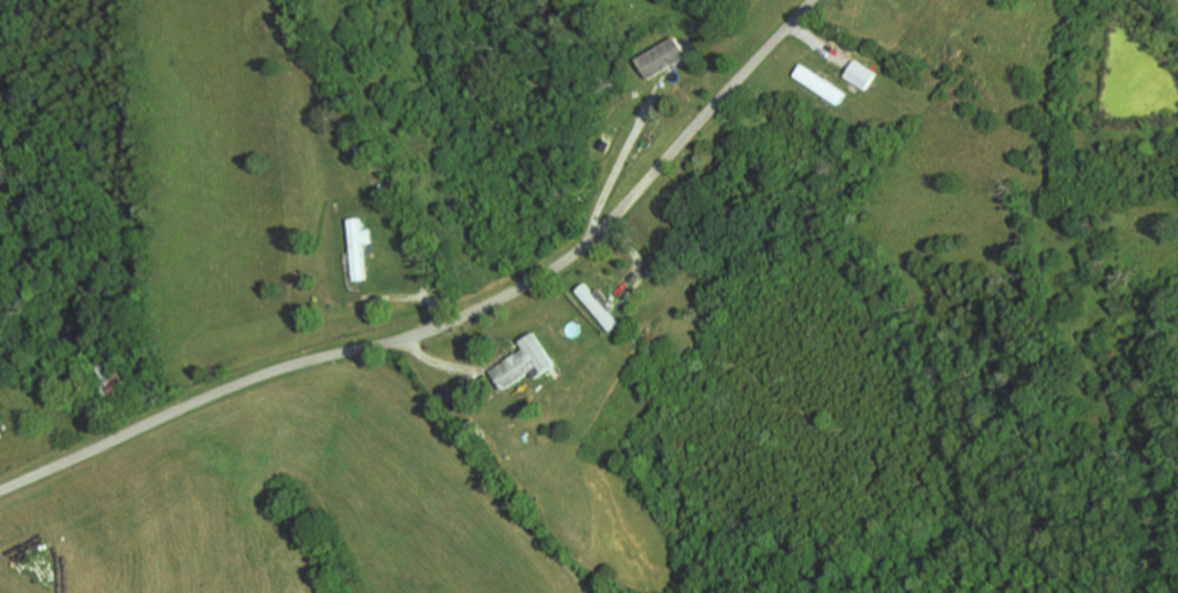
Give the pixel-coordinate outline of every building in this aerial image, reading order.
[(690,55),(677,63),(651,78),(641,60),(679,37),(690,55)] [(841,77),(852,60),(872,73),(861,90),(841,77)] [(835,104),(842,92),(799,63),(791,75),(835,104)] [(361,156),(367,152),(359,138),(353,141),(361,156)] [(385,195),(391,192),(386,182),(381,184),(385,195)] [(357,279),(369,278),(367,243),(377,242),(377,230),(366,231),(365,218),(354,219),(357,279)] [(611,329),(619,322),(609,310),(615,305),(600,288),(594,294),(585,283),(576,291),(611,329)] [(497,370),(529,349),(525,343),(541,332),(563,364),(542,377),(536,370),(509,389),(497,370)] [(630,338),(635,343),(641,335),(635,332),(630,338)] [(108,363),(91,371),(106,400),(130,387),(119,368),(113,371),(108,363)]
